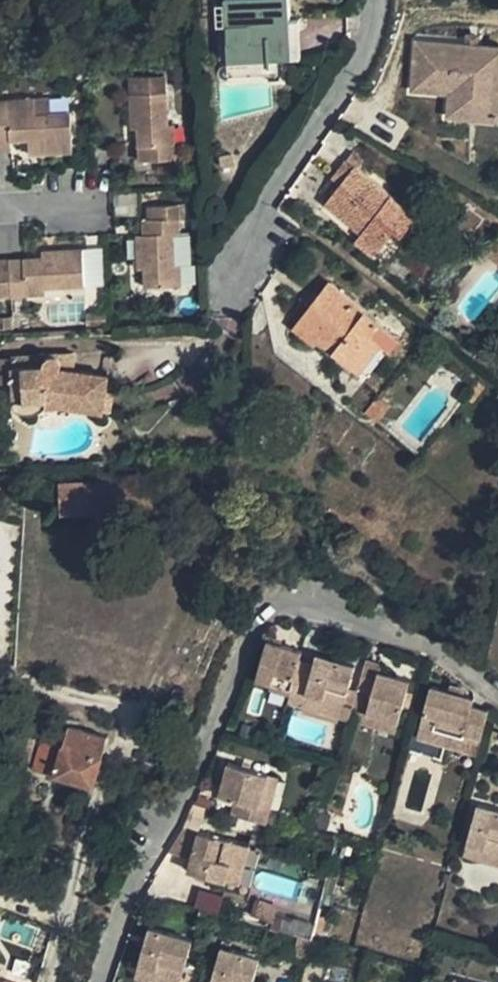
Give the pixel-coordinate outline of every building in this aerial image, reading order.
[(221,23),(243,22),(244,39),(222,40),(223,61),(286,58),(284,0),(221,0),(221,23)] [(491,49),(407,43),(405,92),(442,94),(459,95),(458,118),(487,120),(491,49)] [(176,76),(176,85),(186,85),(186,75),(176,76)] [(459,95),(442,94),(440,117),(458,118),(459,95)] [(128,99),(131,131),(137,131),(139,164),(175,162),(173,128),(167,129),(165,96),(128,99)] [(35,119),(51,118),(50,101),(33,102),(35,119)] [(12,153),(12,143),(29,142),(30,157),(73,155),(71,117),(51,118),(35,119),(33,102),(0,104),(0,153),(12,153)] [(336,175),(323,194),(354,216),(357,211),(365,216),(357,228),(374,240),(393,213),(402,220),(414,203),(341,151),(328,169),(336,175)] [(177,209),(149,211),(150,223),(148,223),(144,223),(145,238),(138,239),(140,271),(146,271),(148,289),(182,287),(181,269),(176,269),(174,238),(179,237),(177,209)] [(47,298),(47,292),(51,291),(85,290),(83,253),(43,256),(43,262),(0,264),(0,300),(47,298)] [(328,286),(294,329),(315,347),(319,343),(360,374),(381,346),(371,337),(379,327),(328,286)] [(14,333),(13,321),(0,322),(0,334),(14,333)] [(0,357),(0,382),(11,382),(11,384),(10,387),(10,392),(11,397),(13,401),(16,405),(21,409),(27,412),(33,413),(37,412),(42,411),(46,408),(49,406),(103,412),(108,375),(62,368),(62,367),(62,364),(61,362),(60,360),(57,358),(55,357),(52,357),(50,358),(47,360),(46,361),(45,364),(45,366),(10,368),(11,356),(0,357)] [(379,423),(393,405),(380,395),(366,412),(379,423)] [(55,484),(57,515),(150,511),(149,480),(55,484)] [(285,695),(290,676),(292,669),(295,657),(272,650),(262,689),(285,695)] [(285,695),(281,710),(294,713),(297,700),(336,711),(336,710),(346,672),(308,661),(305,672),(302,680),(290,676),(285,695)] [(346,713),(342,726),(356,731),(357,725),(359,720),(391,729),(399,697),(397,696),(400,687),(392,685),(392,684),(370,678),(371,671),(358,667),(350,698),(346,713)] [(302,680),(305,672),(292,669),(290,676),(302,680)] [(472,745),(480,714),(464,709),(466,703),(423,691),(412,729),(455,740),(472,745)] [(297,700),(294,713),(333,724),(336,711),(297,700)] [(336,711),(333,724),(342,726),(346,713),(336,710),(336,711)] [(391,729),(359,720),(357,725),(356,731),(388,739),(391,729)] [(25,769),(87,785),(99,739),(87,736),(62,729),(58,747),(33,741),(25,769)] [(455,740),(412,729),(409,743),(451,754),(455,740)] [(226,819),(259,828),(263,816),(254,813),(263,781),(222,771),(214,802),(228,806),(226,819)] [(254,813),(263,816),(271,784),(263,781),(254,813)] [(468,808),(457,846),(497,857),(497,816),(468,808)] [(185,869),(193,840),(176,835),(161,862),(185,869)] [(182,880),(222,890),(232,850),(193,840),(185,869),(182,880)] [(454,858),(497,869),(497,866),(497,857),(457,846),(454,858)] [(234,893),(243,853),(232,850),(222,890),(234,893)] [(204,937),(207,924),(193,920),(190,934),(204,937)] [(195,968),(180,964),(186,939),(142,928),(132,970),(176,981),(191,981),(195,968)] [(209,981),(250,981),(257,957),(217,946),(209,981)] [(129,981),(131,981),(176,981),(132,970),(129,981)]
